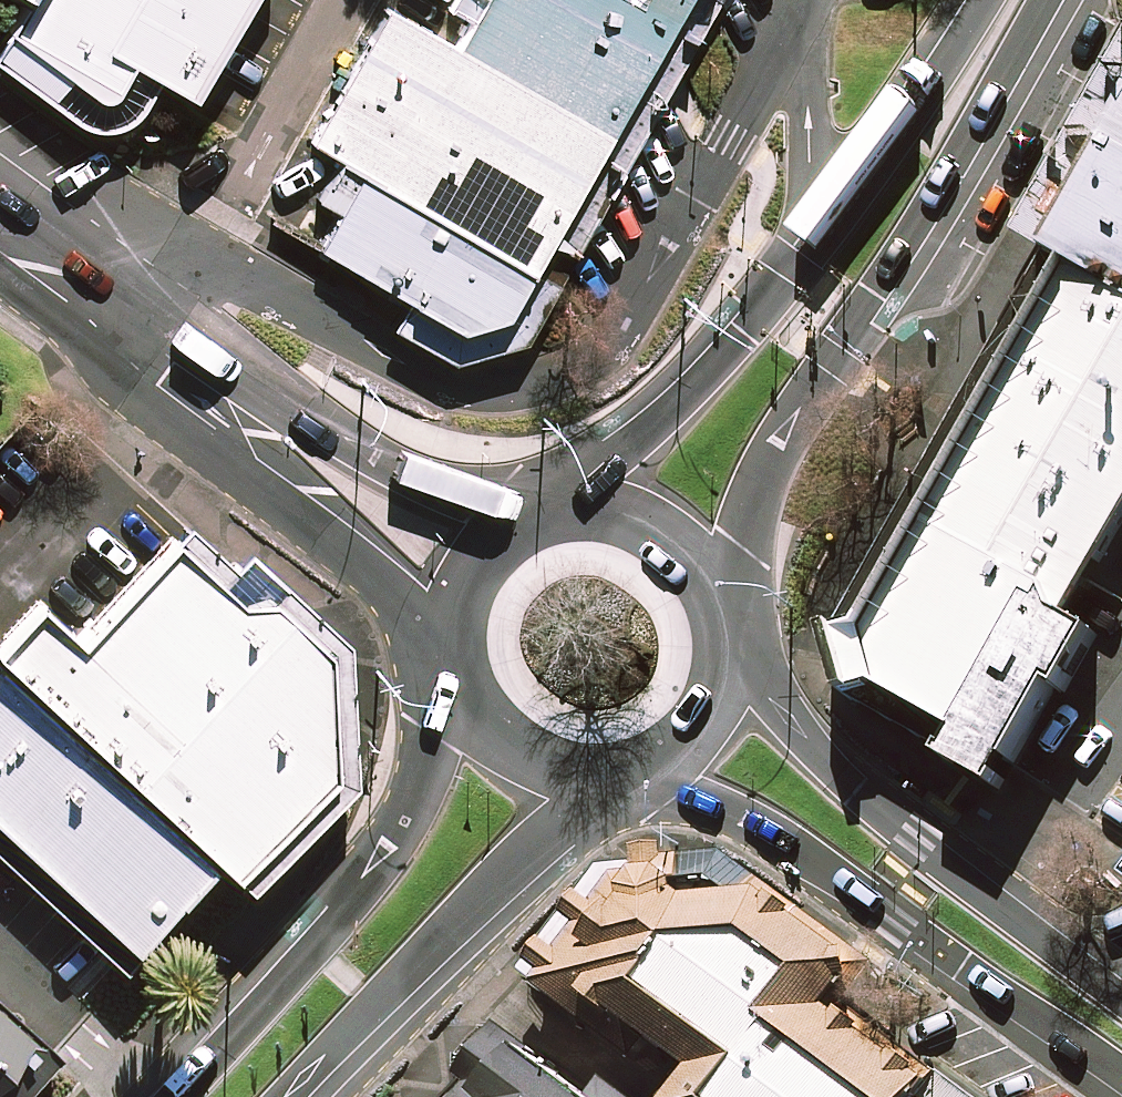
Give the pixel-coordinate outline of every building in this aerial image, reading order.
[(2,27),(95,79),(122,31),(186,67),(225,0),(18,0),(2,27)] [(660,0),(464,0),(461,5),(452,0),(386,0),(320,117),(527,234),(660,0)] [(1058,212),(1121,248),(1121,112),(1058,212)] [(473,329),(527,234),(360,140),(319,213),(415,267),(403,290),(473,329)] [(1121,543),(1121,248),(1087,229),(876,600),(898,682),(1011,740),(1121,543)] [(190,524),(81,638),(41,600),(0,644),(0,662),(232,879),(332,773),(326,651),(190,524)] [(210,866),(0,667),(0,826),(134,948),(210,866)] [(843,1011),(877,966),(723,857),(606,865),(528,976),(709,1080),(696,1096),(919,1096),(843,1011)] [(0,1013),(0,1096),(22,1096),(54,1063),(0,1013)] [(537,1022),(475,1096),(628,1096),(537,1022)]
